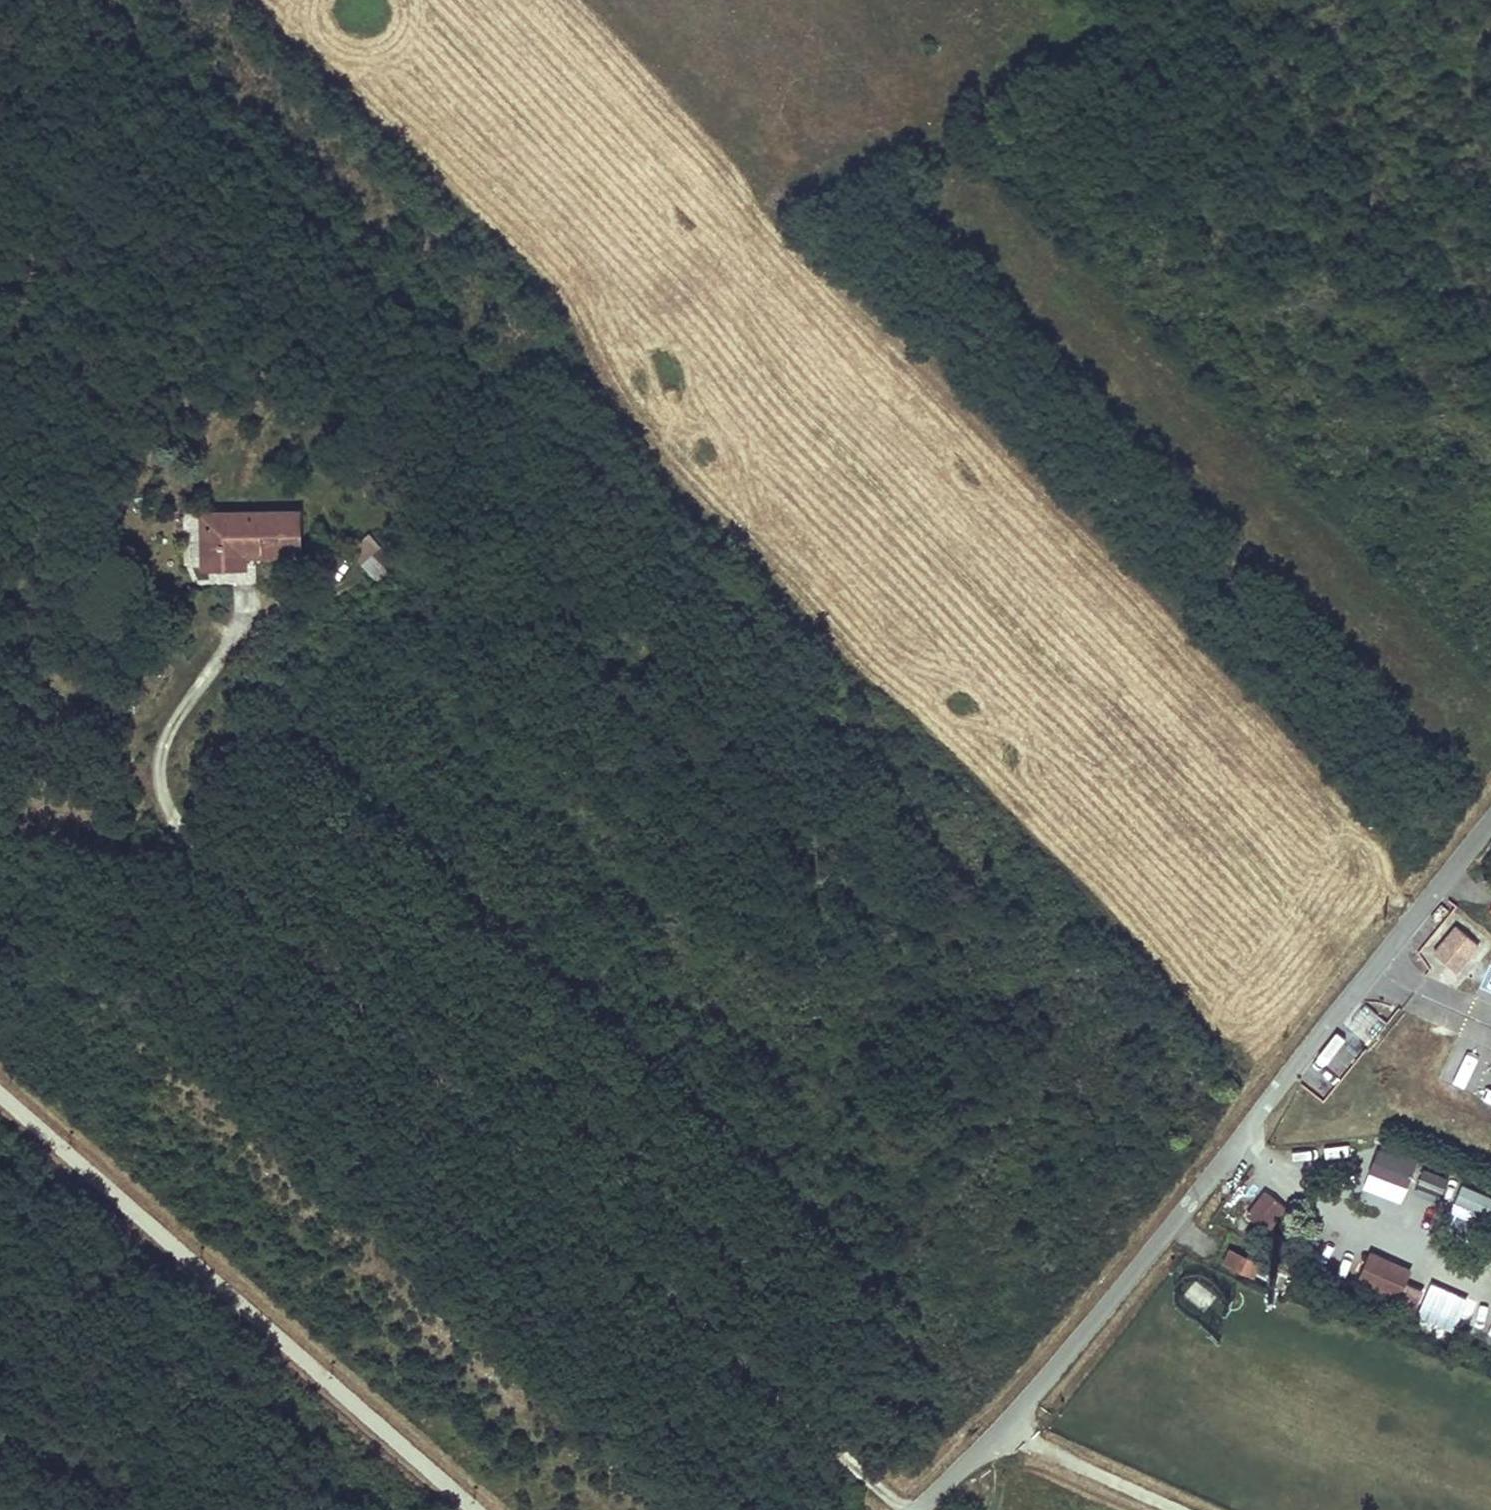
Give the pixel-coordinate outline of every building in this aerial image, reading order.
[(203,567),(224,566),(245,566),(245,553),(297,552),(296,512),(203,513),(203,567)] [(367,534),(349,551),(360,562),(378,545),(367,534)] [(378,545),(360,562),(376,580),(394,563),(378,545)] [(1452,970),(1473,944),(1450,926),(1429,952),(1452,970)] [(1479,1091),(1490,1099),(1490,1083),(1486,1080),(1479,1091)] [(1416,1160),(1382,1147),(1365,1189),(1400,1203),(1416,1160)] [(1414,1191),(1438,1201),(1448,1178),(1424,1168),(1414,1191)] [(1461,1185),(1449,1214),(1487,1231),(1490,1221),(1490,1198),(1461,1185)] [(1245,1214),(1267,1231),(1286,1208),(1264,1191),(1245,1214)] [(1411,1259),(1374,1242),(1360,1273),(1398,1290),(1392,1302),(1413,1311),(1422,1292),(1401,1283),(1411,1259)] [(1259,1266),(1229,1252),(1223,1266),(1253,1279),(1259,1266)]
